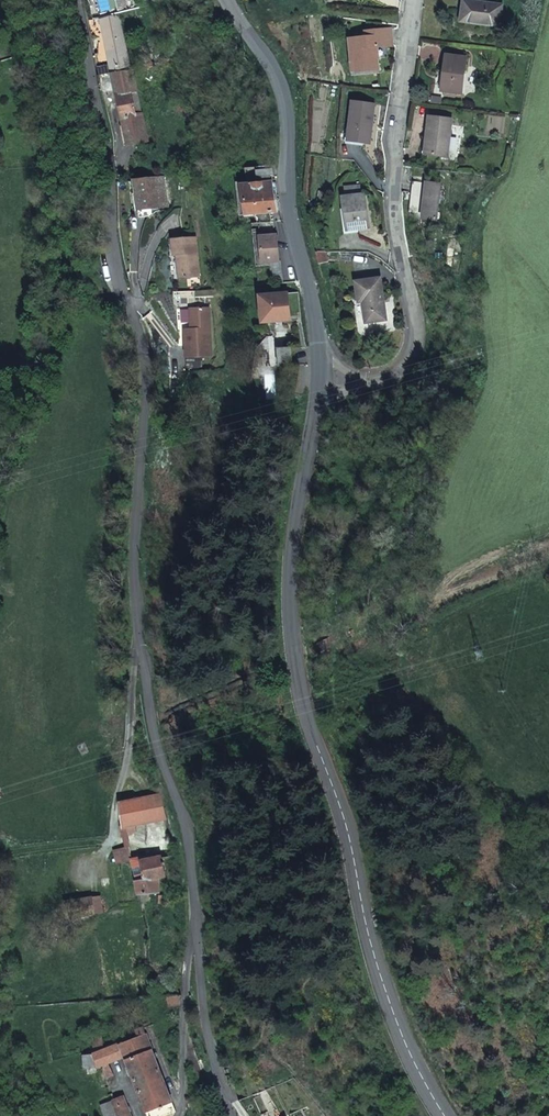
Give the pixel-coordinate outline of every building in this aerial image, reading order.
[(504,5),(467,1),(464,22),(501,26),(504,5)] [(118,17),(100,21),(110,71),(128,68),(118,17)] [(360,70),(382,66),(380,44),(398,41),(395,24),(369,29),(370,35),(354,37),(356,59),(359,59),(360,70)] [(470,55),(449,52),(444,87),(465,90),(470,55)] [(130,70),(99,75),(101,86),(103,93),(115,92),(124,147),(141,144),(130,70)] [(356,98),(350,137),(373,140),(378,101),(356,98)] [(454,116),(431,113),(427,150),(449,153),(454,116)] [(168,203),(164,176),(136,181),(140,208),(168,203)] [(442,181),(413,177),(409,209),(422,211),(421,215),(437,217),(442,181)] [(248,214),(267,212),(276,210),(271,181),(242,186),(248,214)] [(366,187),(344,188),(346,222),(369,220),(366,187)] [(196,233),(172,236),(173,253),(177,253),(180,276),(199,274),(196,233)] [(381,271),(356,274),(359,295),(364,294),(367,316),(387,314),(381,271)] [(289,293),(261,296),(264,324),(292,321),(289,293)] [(196,327),(188,327),(189,355),(214,354),(212,305),(193,306),(194,321),(196,323),(196,327)] [(278,365),(292,364),(291,349),(277,349),(278,365)] [(160,794),(125,806),(128,835),(136,833),(135,827),(166,815),(160,794)] [(160,844),(161,853),(174,850),(172,841),(160,844)] [(130,846),(133,858),(142,857),(140,844),(130,846)] [(115,849),(117,862),(133,858),(130,846),(115,849)] [(141,892),(142,897),(151,895),(151,889),(161,887),(158,874),(165,872),(161,853),(142,857),(133,858),(139,891),(141,892)] [(70,902),(72,917),(96,915),(94,899),(70,902)] [(106,1075),(113,1072),(109,1062),(125,1055),(148,1115),(161,1115),(175,1110),(149,1040),(156,1037),(152,1025),(144,1028),(146,1034),(104,1049),(102,1033),(93,1037),(95,1053),(97,1064),(101,1062),(106,1075)] [(85,1068),(97,1064),(95,1053),(82,1059),(85,1068)] [(111,1104),(119,1115),(131,1115),(118,1098),(111,1104)] [(111,1104),(101,1110),(105,1115),(119,1115),(111,1104)]
